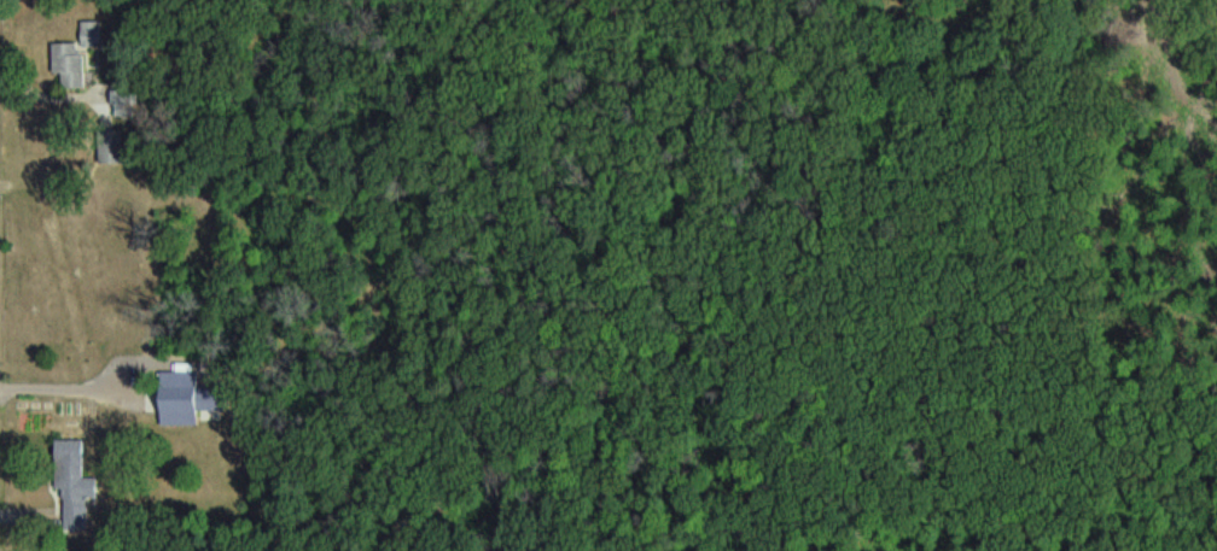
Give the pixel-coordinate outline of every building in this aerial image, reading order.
[(57,75),(66,75),(66,89),(91,89),(91,43),(57,43),(57,75)] [(164,425),(195,425),(195,389),(164,389),(164,425)] [(70,523),(89,522),(87,469),(68,469),(70,523)]
